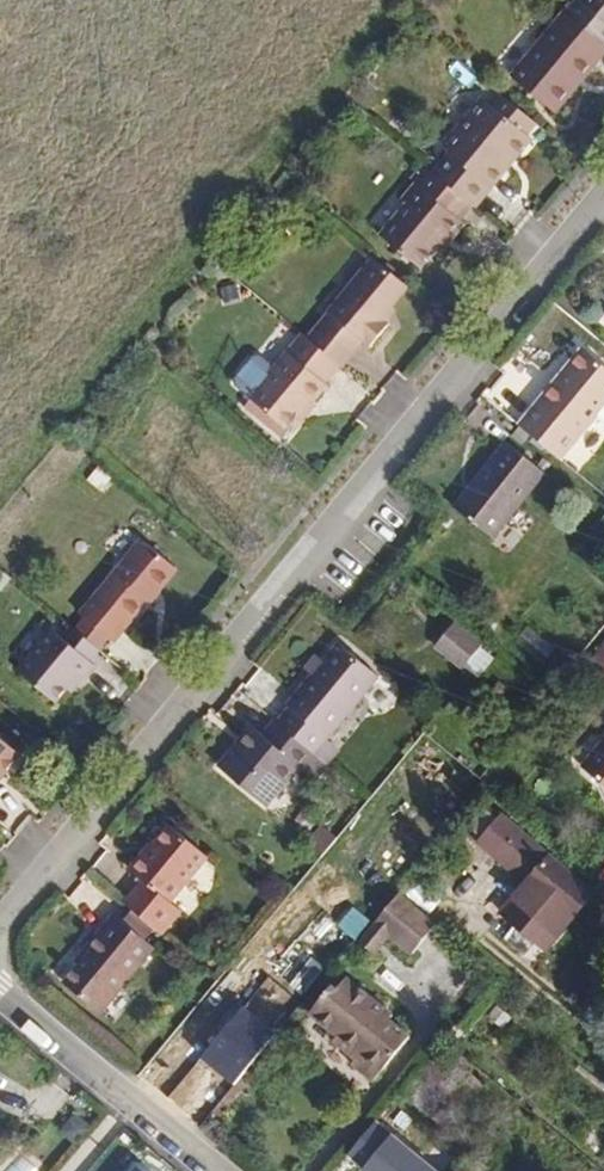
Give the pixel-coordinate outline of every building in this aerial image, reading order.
[(565,14),(600,42),(603,37),(603,0),(577,0),(565,14)] [(565,14),(564,12),(510,77),(554,113),(603,52),(603,45),(600,42),(565,14)] [(432,173),(473,206),(474,207),(492,186),(488,182),(508,158),(512,161),(531,138),(527,135),(536,124),(501,95),(493,106),(484,99),(443,147),(449,152),(432,173)] [(512,161),(508,158),(488,182),(492,186),(512,161)] [(432,173),(422,164),(409,179),(416,184),(420,188),(432,173)] [(461,220),(473,206),(432,173),(420,188),(416,184),(402,200),(406,204),(380,235),(420,269),(436,251),(448,238),(452,241),(466,224),(461,220)] [(452,241),(448,238),(436,251),(440,255),(452,241)] [(306,338),(340,366),(342,367),(363,341),(371,348),(390,323),(388,322),(383,318),(392,307),(408,288),(373,258),(306,338)] [(396,311),(392,307),(383,318),(388,322),(396,311)] [(325,384),(340,366),(306,338),(302,334),(249,398),(290,433),(329,387),(325,384)] [(603,408),(603,366),(583,349),(568,366),(573,370),(561,384),(557,380),(519,426),(560,461),(603,408)] [(573,370),(568,366),(557,380),(561,384),(573,370)] [(506,442),(454,508),(493,540),(545,473),(506,442)] [(592,455),(582,446),(570,460),(580,470),(592,455)] [(145,600),(156,587),(158,589),(176,568),(144,542),(129,560),(127,559),(80,615),(82,617),(109,639),(113,643),(146,601),(145,600)] [(109,639),(82,617),(73,629),(99,651),(109,639)] [(437,647),(464,670),(483,646),(455,623),(437,647)] [(63,639),(53,631),(18,672),(56,703),(77,677),(81,680),(94,664),(90,661),(99,651),(73,629),(72,628),(63,639)] [(277,724),(300,743),(315,755),(327,739),(379,677),(339,644),(324,662),(312,676),(287,706),(290,709),(277,724)] [(592,667),(603,676),(603,652),(592,667)] [(324,662),(314,654),(303,668),(312,676),(324,662)] [(315,755),(300,743),(277,724),(273,721),(261,734),(252,726),(218,767),(266,807),(299,768),(315,781),(328,766),(315,755)] [(1,778),(20,754),(0,738),(0,776),(1,778)] [(341,751),(327,739),(315,755),(328,766),(341,751)] [(583,768),(603,785),(603,742),(583,768)] [(593,893),(502,815),(480,843),(526,883),(502,912),(546,951),(593,893)] [(169,901),(207,856),(171,826),(154,847),(146,855),(144,854),(130,870),(144,883),(125,905),(130,910),(154,930),(161,936),(181,911),(169,901)] [(154,847),(152,845),(144,854),(146,855),(154,847)] [(389,934),(414,954),(438,925),(400,892),(358,942),(372,954),(389,934)] [(357,939),(370,919),(353,907),(339,928),(357,939)] [(154,930),(130,910),(121,920),(145,940),(154,930)] [(81,955),(84,958),(64,983),(100,1015),(154,948),(145,940),(121,920),(114,914),(81,955)] [(393,1017),(345,978),(336,990),(331,986),(309,1013),(338,1037),(334,1041),(356,1059),(352,1063),(375,1082),(410,1039),(389,1022),(393,1017)] [(441,1048),(471,1073),(476,1067),(446,1042),(441,1048)] [(402,1095),(433,1120),(471,1073),(441,1048),(402,1095)] [(253,1070),(241,1049),(217,1062),(229,1083),(253,1070)] [(486,1086),(471,1073),(433,1120),(448,1132),(486,1086)] [(61,1131),(76,1145),(92,1127),(77,1114),(61,1131)] [(382,1141),(372,1152),(367,1148),(355,1161),(360,1166),(359,1167),(364,1170),(385,1170),(399,1154),(382,1141)]
